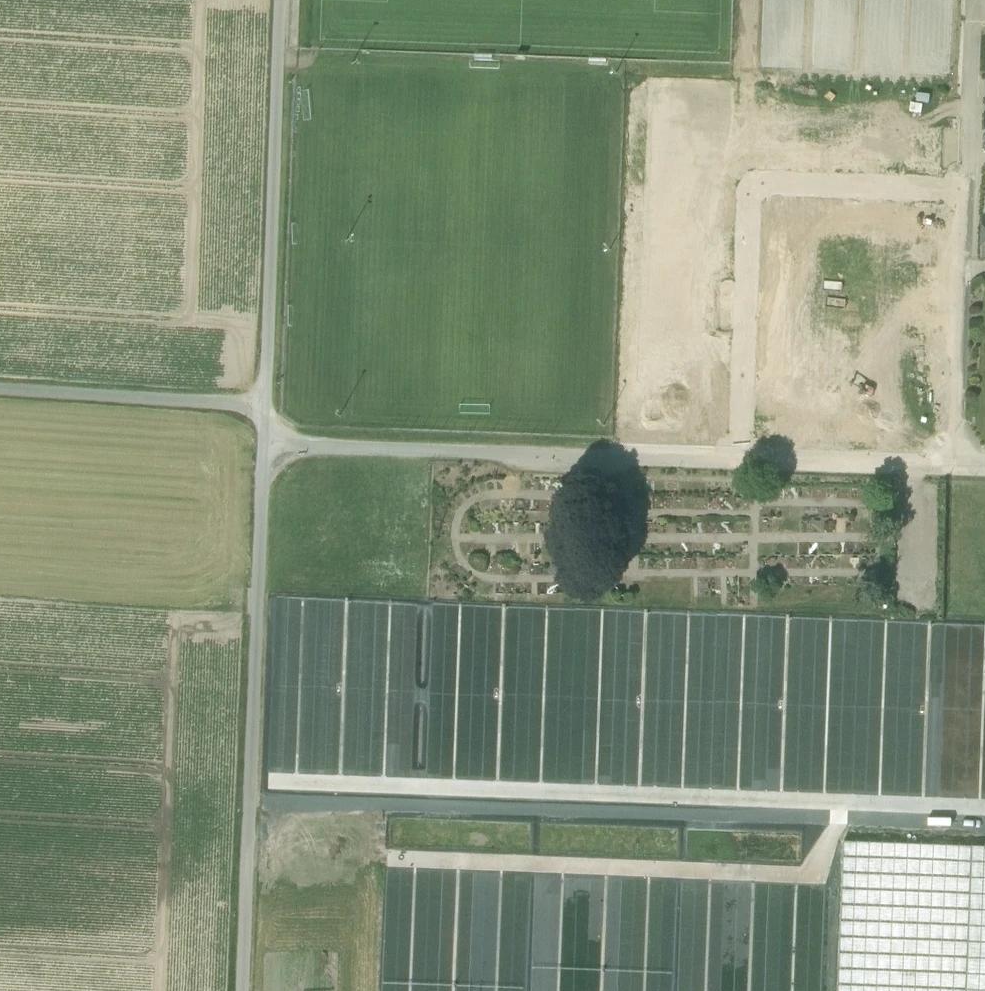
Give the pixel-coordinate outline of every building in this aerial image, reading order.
[(843,842),(837,990),(984,990),(984,847),(843,842)]
